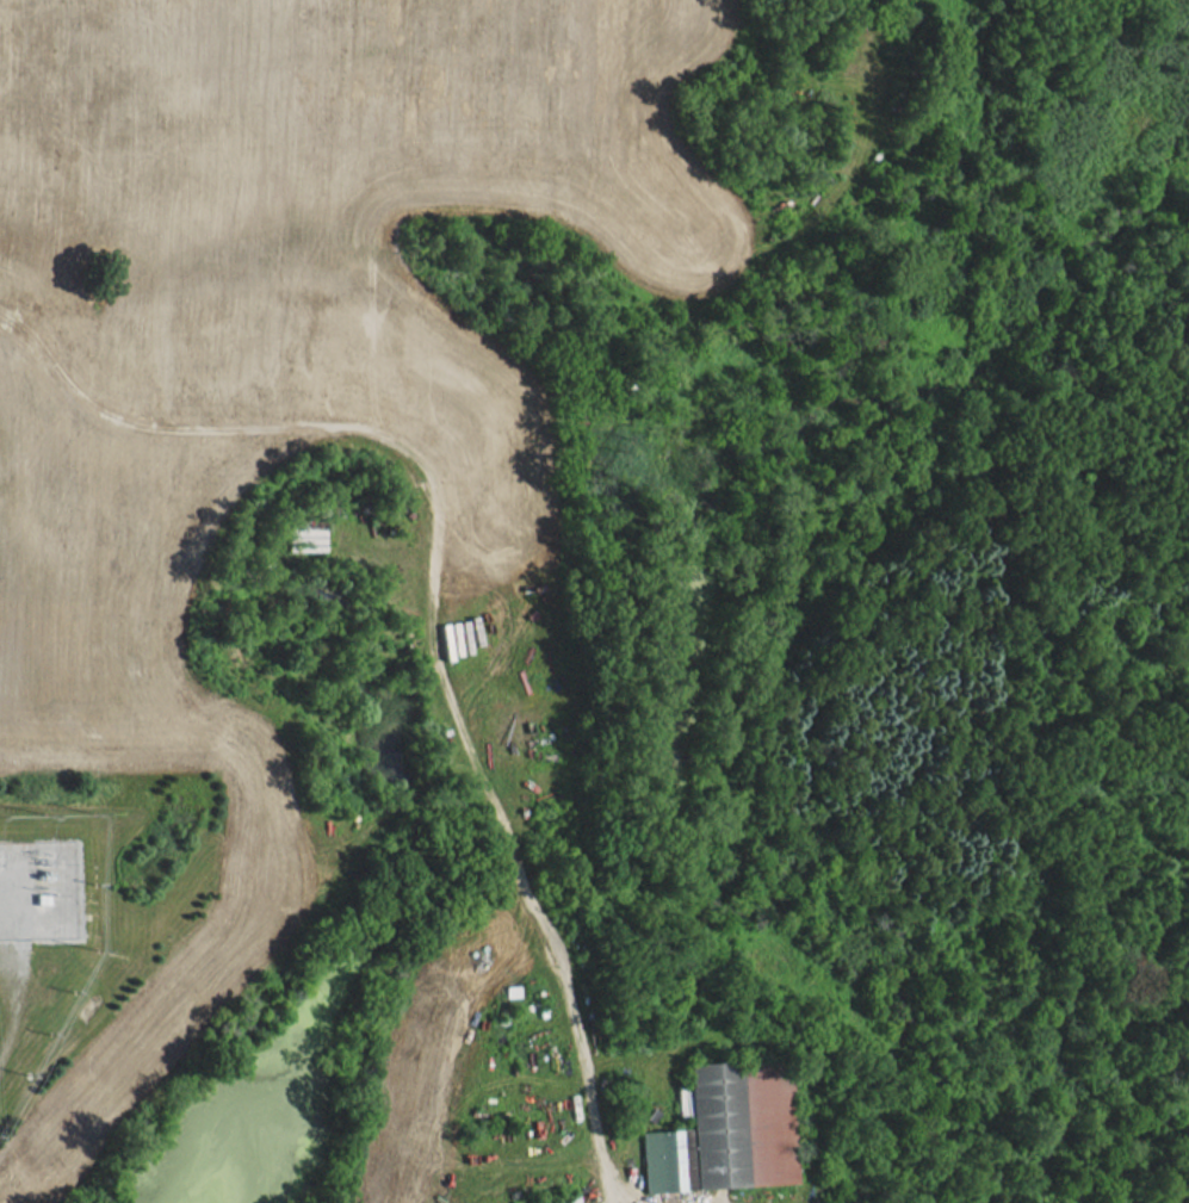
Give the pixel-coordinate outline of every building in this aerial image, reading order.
[(646,1191),(798,1183),(792,1073),(777,1074),(776,1059),(688,1064),(692,1128),(643,1131),(646,1191)]
